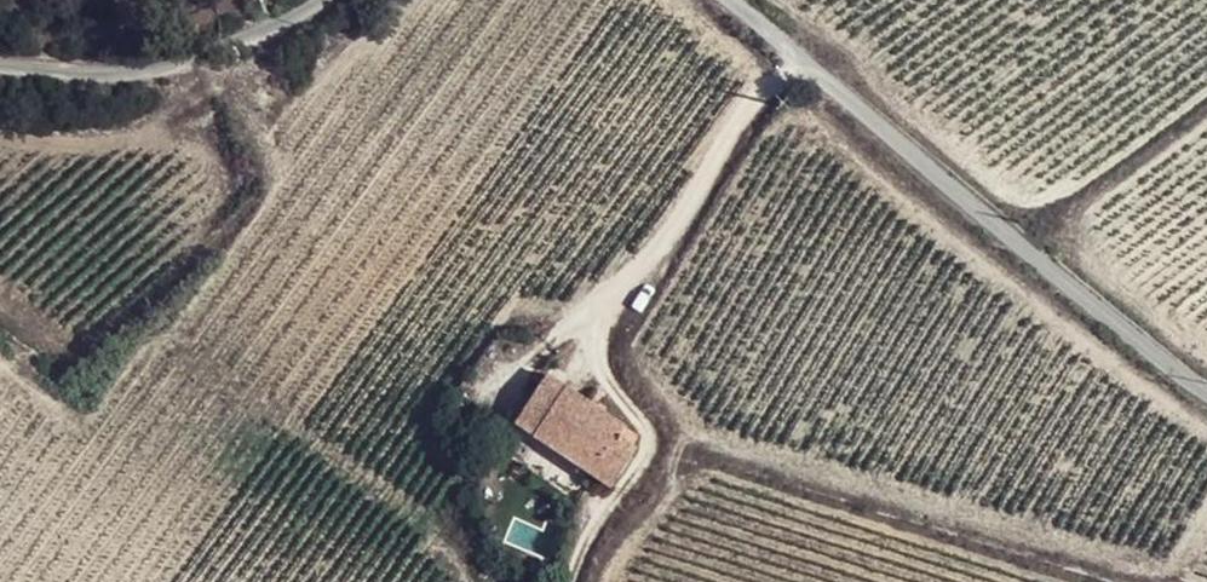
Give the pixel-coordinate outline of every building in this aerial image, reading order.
[(640,434),(547,374),(516,422),(612,487),(637,448),(634,445),(640,434)]
